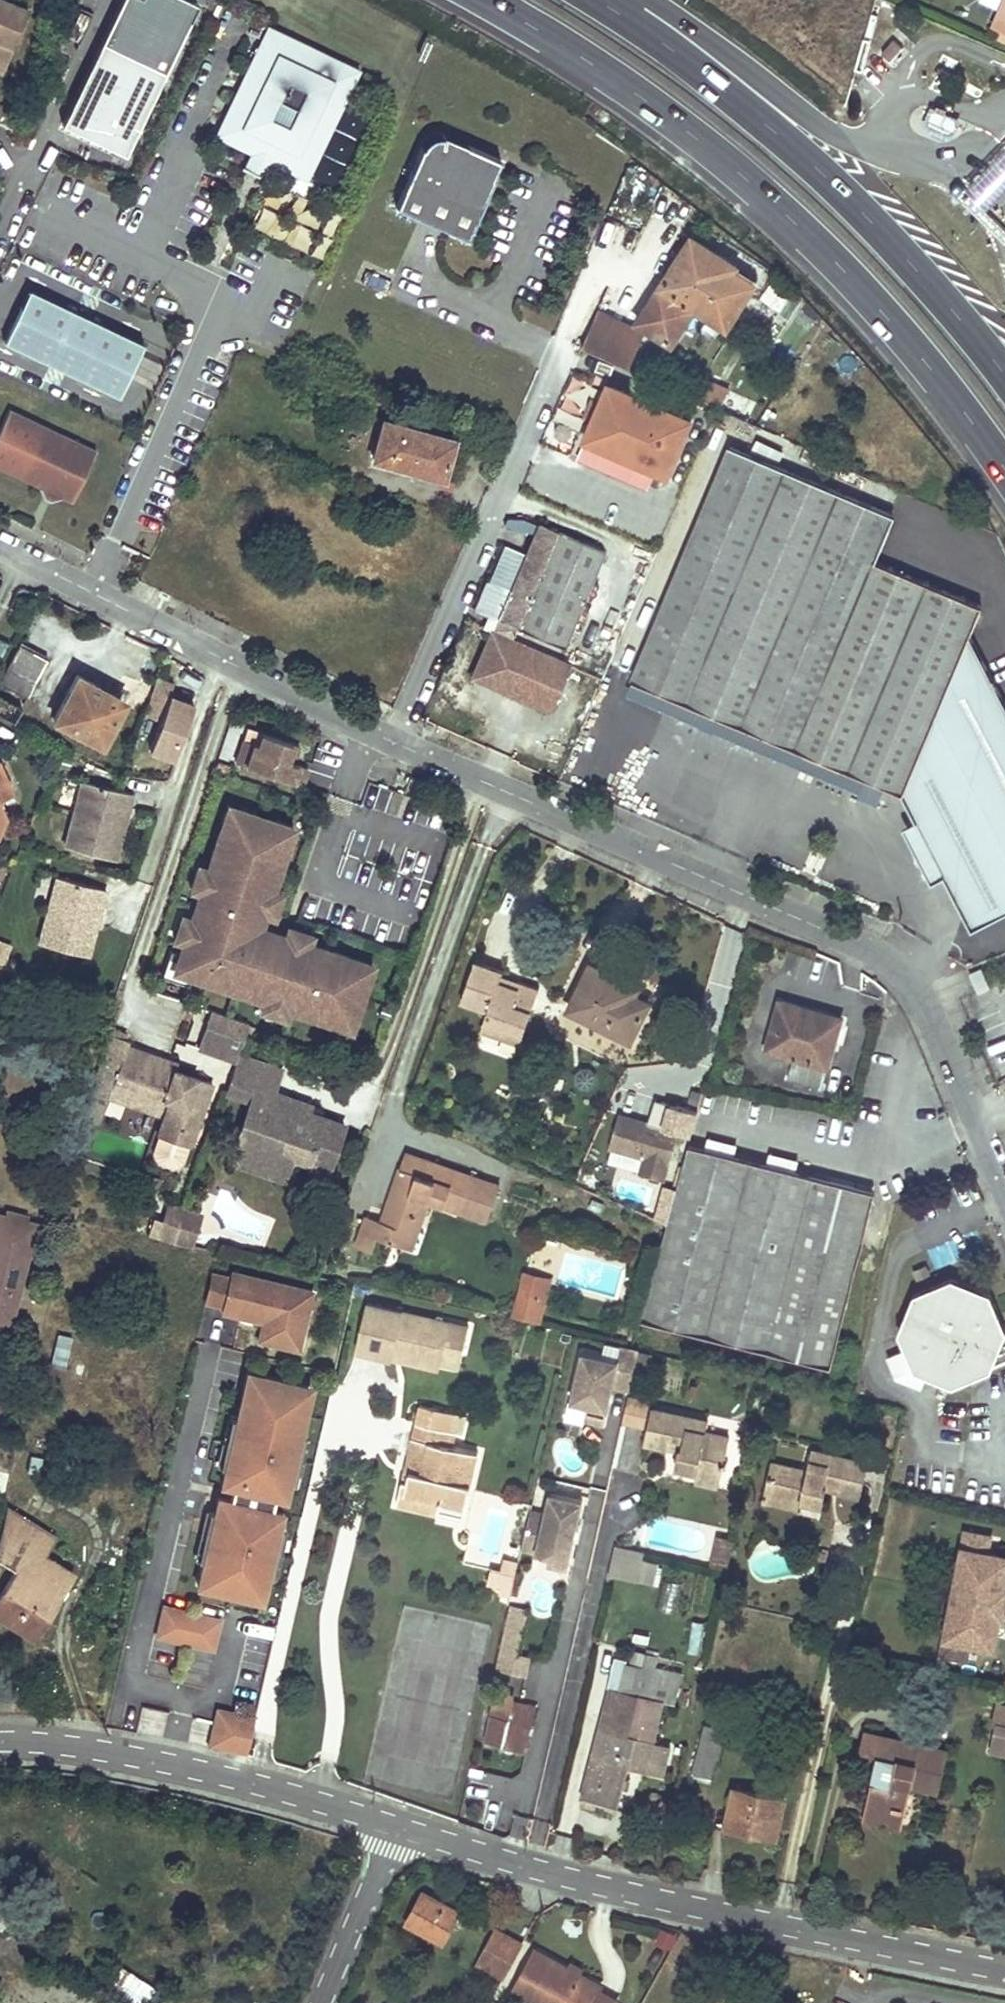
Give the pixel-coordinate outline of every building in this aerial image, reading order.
[(2,74),(28,8),(8,0),(0,0),(0,73),(2,74)] [(103,46),(165,77),(199,8),(184,0),(126,0),(103,46)] [(994,26),(1004,31),(1004,0),(994,26)] [(249,152),(246,158),(265,168),(268,161),(304,179),(358,70),(267,25),(213,134),(249,152)] [(902,48),(894,40),(882,52),(891,61),(902,48)] [(62,129),(123,159),(165,77),(103,46),(62,129)] [(955,118),(936,109),(929,112),(926,119),(928,126),(948,135),(954,132),(958,125),(955,118)] [(440,145),(441,137),(436,136),(432,137),(426,139),(421,144),(419,149),(393,209),(465,239),(498,161),(465,147),(465,148),(440,145)] [(987,207),(1004,189),(1004,147),(966,187),(987,207)] [(647,327),(671,344),(694,308),(726,328),(754,285),(731,269),(734,265),(691,237),(660,285),(637,321),(647,327)] [(731,269),(754,285),(756,280),(734,265),(731,269)] [(29,289),(4,339),(117,394),(141,344),(29,289)] [(582,346),(629,368),(642,335),(632,329),(596,312),(582,346)] [(647,327),(637,321),(632,329),(642,335),(647,327)] [(719,409),(777,434),(785,418),(730,392),(717,387),(725,368),(712,361),(690,396),(719,409)] [(700,421),(608,383),(586,438),(674,482),(700,421)] [(72,501),(96,450),(8,408),(0,426),(0,466),(40,485),(39,486),(44,493),(52,496),(60,496),(60,495),(72,501)] [(452,439),(383,420),(372,458),(442,476),(452,439)] [(903,791),(917,821),(946,876),(974,929),(1004,912),(1004,706),(967,636),(979,607),(873,562),(893,515),(728,446),(633,680),(903,791)] [(512,515),(507,525),(528,534),(532,524),(512,515)] [(565,646),(605,551),(539,523),(499,618),(565,646)] [(496,620),(509,591),(486,581),(473,610),(496,620)] [(493,631),(473,677),(500,688),(551,711),(571,665),(493,631)] [(26,697),(46,659),(18,644),(0,679),(0,683),(26,697)] [(53,719),(101,743),(121,704),(91,687),(93,683),(76,674),(53,719)] [(174,757),(193,704),(169,695),(173,682),(157,676),(144,714),(160,720),(149,749),(174,757)] [(91,687),(121,704),(123,700),(93,683),(91,687)] [(4,714),(2,718),(13,724),(15,720),(22,706),(0,695),(0,713),(4,714)] [(293,743),(264,733),(260,744),(245,739),(237,762),(304,784),(309,768),(295,763),(287,760),(293,743)] [(300,745),(293,743),(287,760),(295,763),(300,745)] [(11,790),(0,764),(0,796),(11,790)] [(82,781),(65,844),(107,856),(118,810),(126,813),(130,795),(82,781)] [(240,809),(229,806),(221,829),(232,833),(240,809)] [(285,824),(240,809),(232,833),(221,829),(209,869),(201,892),(192,919),(184,942),(181,953),(178,961),(185,975),(193,977),(266,1000),(289,1008),(330,1021),(333,1011),(357,1019),(371,974),(348,967),(351,956),(311,943),(287,935),(262,927),(267,914),(274,890),(287,851),(277,847),(285,824)] [(118,810),(107,856),(114,858),(126,813),(118,810)] [(917,821),(903,828),(932,883),(946,876),(917,821)] [(285,824),(277,847),(287,851),(295,827),(285,824)] [(209,869),(200,866),(192,890),(201,892),(209,869)] [(56,880),(39,944),(79,955),(92,909),(99,910),(104,894),(56,880)] [(274,890),(267,914),(275,916),(283,893),(274,890)] [(92,909),(79,955),(86,957),(99,910),(92,909)] [(192,919),(184,916),(176,939),(184,942),(192,919)] [(290,926),(287,935),(311,943),(314,934),(290,926)] [(0,943),(0,978),(1,978),(12,948),(0,943)] [(181,953),(172,951),(164,976),(191,985),(193,977),(185,975),(178,961),(181,953)] [(351,956),(348,967),(371,974),(375,964),(351,956)] [(488,1011),(481,1031),(501,1038),(504,1028),(524,1035),(540,988),(520,981),(518,987),(500,980),(502,975),(503,970),(475,961),(461,1002),(488,1011)] [(568,1007),(630,1039),(648,1002),(634,994),(605,980),(608,973),(591,964),(568,1007)] [(980,993),(991,987),(982,968),(971,973),(980,993)] [(605,980),(634,994),(638,987),(608,973),(605,980)] [(502,975),(500,980),(518,987),(520,981),(502,975)] [(801,1005),(780,999),(767,1047),(796,1056),(790,1076),(822,1085),(834,1045),(823,1042),(831,1015),(801,1006),(801,1005)] [(289,1008),(266,1000),(263,1009),(287,1017),(289,1008)] [(333,1011),(330,1021),(353,1029),(357,1019),(333,1011)] [(221,1060),(221,1061),(235,1066),(248,1028),(210,1015),(206,1027),(211,1029),(205,1048),(223,1054),(221,1060)] [(842,1018),(831,1015),(823,1042),(834,1045),(842,1018)] [(198,1052),(221,1060),(223,1054),(205,1048),(211,1029),(206,1027),(198,1052)] [(504,1028),(501,1038),(520,1044),(524,1035),(504,1028)] [(126,1044),(107,1037),(94,1086),(111,1092),(160,1109),(164,1100),(170,1103),(159,1137),(189,1148),(201,1110),(196,1109),(198,1102),(204,1103),(210,1086),(172,1073),(166,1071),(168,1064),(125,1050),(126,1044)] [(275,1088),(254,1082),(256,1077),(259,1067),(239,1060),(236,1067),(226,1097),(247,1104),(238,1133),(270,1143),(264,1160),(288,1168),(294,1153),(310,1158),(308,1163),(331,1170),(348,1117),(321,1108),(319,1112),(307,1108),(287,1101),(281,1120),(267,1115),(275,1088)] [(287,1101),(307,1108),(311,1096),(256,1077),(254,1082),(275,1088),(267,1115),(281,1120),(287,1101)] [(109,1099),(158,1117),(160,1109),(111,1092),(109,1099)] [(677,1131),(683,1107),(664,1102),(658,1126),(677,1131)] [(666,1177),(678,1131),(677,1131),(658,1126),(656,1125),(655,1128),(650,1127),(651,1124),(620,1116),(608,1161),(666,1177)] [(270,1143),(238,1133),(229,1157),(286,1176),(288,1168),(264,1160),(270,1143)] [(712,1137),(708,1150),(736,1157),(739,1144),(712,1137)] [(647,1316),(831,1363),(875,1192),(798,1172),(770,1165),(736,1157),(708,1150),(690,1145),(647,1316)] [(429,1176),(434,1162),(405,1152),(400,1167),(429,1176)] [(773,1152),(770,1165),(798,1172),(801,1159),(773,1152)] [(357,1245),(373,1250),(378,1237),(393,1242),(404,1213),(422,1219),(429,1199),(489,1219),(500,1184),(434,1162),(429,1176),(400,1167),(382,1220),(367,1216),(357,1245)] [(203,1216),(169,1206),(163,1223),(155,1221),(149,1238),(192,1251),(203,1216)] [(404,1213),(393,1242),(412,1248),(422,1219),(404,1213)] [(29,1253),(36,1225),(0,1216),(0,1245),(29,1253)] [(26,1263),(29,1253),(0,1245),(0,1256),(26,1263)] [(20,1290),(26,1263),(0,1256),(0,1285),(20,1290)] [(533,1283),(529,1297),(544,1300),(550,1276),(527,1270),(524,1280),(533,1283)] [(315,1290),(233,1271),(232,1276),(212,1272),(205,1301),(225,1305),(223,1312),(271,1323),(269,1332),(262,1330),(260,1340),(301,1349),(315,1290)] [(914,1294),(899,1334),(917,1370),(952,1385),(1004,1360),(1004,1329),(990,1294),(953,1279),(914,1294)] [(520,1294),(529,1297),(533,1283),(524,1280),(520,1294)] [(17,1300),(20,1290),(0,1285),(0,1295),(17,1300)] [(11,1327),(17,1300),(0,1295),(0,1324),(11,1327)] [(368,1302),(357,1349),(393,1358),(395,1347),(403,1349),(402,1353),(429,1359),(434,1337),(447,1340),(451,1321),(368,1302)] [(440,1369),(447,1340),(434,1337),(429,1359),(402,1353),(403,1349),(395,1347),(393,1358),(440,1369)] [(632,1386),(641,1346),(624,1342),(620,1357),(585,1349),(574,1397),(591,1401),(588,1415),(607,1420),(616,1382),(632,1386)] [(313,1386),(249,1370),(237,1418),(228,1417),(217,1465),(225,1468),(222,1483),(234,1486),(231,1498),(218,1496),(215,1511),(206,1509),(194,1558),(203,1560),(198,1585),(261,1600),(267,1576),(276,1578),(288,1529),(279,1527),(283,1511),(264,1507),(267,1494),(286,1498),(290,1482),(298,1485),(310,1436),(301,1434),(313,1386)] [(0,1380),(0,1431),(10,1382),(0,1380)] [(624,1423),(648,1428),(654,1407),(654,1404),(629,1398),(624,1423)] [(766,1402),(763,1414),(772,1416),(775,1404),(766,1402)] [(398,1503),(439,1512),(441,1500),(467,1506),(479,1452),(449,1444),(452,1430),(456,1415),(420,1407),(417,1422),(409,1453),(415,1454),(409,1481),(403,1479),(398,1503)] [(700,1470),(722,1475),(730,1437),(706,1431),(710,1420),(654,1407),(648,1428),(645,1440),(668,1445),(670,1437),(682,1440),(680,1448),(676,1464),(700,1470)] [(670,1437),(668,1445),(680,1448),(682,1440),(670,1437)] [(838,1488),(861,1493),(868,1460),(813,1448),(807,1469),(772,1461),(766,1489),(801,1498),(823,1503),(827,1485),(829,1476),(840,1478),(838,1488)] [(409,1481),(415,1454),(409,1453),(403,1479),(409,1481)] [(32,1454),(28,1471),(39,1473),(43,1457),(32,1454)] [(722,1475),(700,1470),(699,1479),(721,1484),(722,1475)] [(840,1478),(829,1476),(827,1485),(838,1488),(840,1478)] [(801,1498),(766,1489),(764,1499),(800,1508),(801,1498)] [(568,1564),(584,1498),(552,1490),(546,1511),(532,1507),(523,1546),(550,1553),(549,1559),(568,1564)] [(465,1518),(467,1506),(441,1500),(439,1512),(465,1518)] [(33,1638),(73,1573),(44,1555),(55,1536),(8,1506),(0,1538),(0,1558),(19,1570),(0,1599),(0,1618),(33,1638)] [(730,1560),(735,1537),(719,1533),(713,1564),(717,1565),(719,1558),(730,1560)] [(942,1656),(969,1662),(973,1646),(994,1650),(1001,1620),(989,1617),(996,1586),(1004,1588),(1004,1557),(991,1554),(994,1540),(967,1534),(942,1656)] [(638,1578),(645,1549),(615,1542),(609,1572),(638,1578)] [(728,1567),(729,1562),(730,1560),(719,1558),(717,1565),(728,1567)] [(1004,1616),(1004,1588),(996,1586),(989,1617),(1001,1620),(1004,1621),(1004,1616)] [(507,1651),(512,1652),(523,1607),(513,1604),(502,1649),(507,1651)] [(156,1635),(213,1649),(220,1618),(164,1605),(156,1635)] [(637,1692),(643,1662),(645,1653),(621,1646),(599,1728),(618,1732),(622,1723),(629,1725),(637,1692)] [(507,1651),(502,1649),(494,1686),(499,1687),(507,1651)] [(582,1794),(618,1804),(628,1763),(660,1772),(666,1747),(653,1744),(664,1698),(676,1701),(682,1671),(654,1665),(656,1655),(645,1653),(643,1662),(637,1692),(629,1725),(622,1723),(618,1732),(599,1728),(582,1794)] [(514,1695),(498,1691),(486,1740),(506,1745),(507,1743),(528,1748),(537,1707),(512,1702),(514,1695)] [(998,1705),(994,1724),(998,1725),(1004,1726),(1004,1707),(998,1705)] [(209,1745),(247,1754),(255,1717),(217,1708),(214,1723),(209,1745)] [(694,1773),(710,1776),(717,1747),(721,1747),(727,1727),(707,1721),(694,1773)] [(998,1725),(992,1752),(1004,1755),(1004,1726),(998,1725)] [(912,1784),(940,1790),(948,1749),(918,1743),(915,1761),(891,1756),(895,1737),(865,1731),(859,1750),(878,1754),(867,1802),(906,1811),(912,1784)] [(918,1743),(895,1737),(891,1756),(915,1761),(918,1743)] [(726,1826),(775,1838),(784,1798),(734,1787),(726,1826)] [(906,1811),(867,1802),(864,1818),(904,1827),(906,1811)] [(406,1922),(444,1942),(459,1912),(422,1892),(406,1922)] [(481,1955),(509,1968),(522,1942),(496,1928),(481,1955)] [(536,1950),(514,1991),(537,2002),(553,2002),(560,1991),(583,2002),(615,2002),(617,2000),(598,1990),(600,1985),(578,1974),(567,1968),(536,1950)] [(571,1962),(567,1968),(578,1974),(582,1968),(571,1962)] [(153,1988),(123,1966),(109,1986),(131,2002),(143,2002),(153,1988)] [(8,2002),(27,2002),(13,1993),(6,2002),(8,2002)] [(45,1998),(39,1994),(34,2002),(52,2002),(45,1998)]
